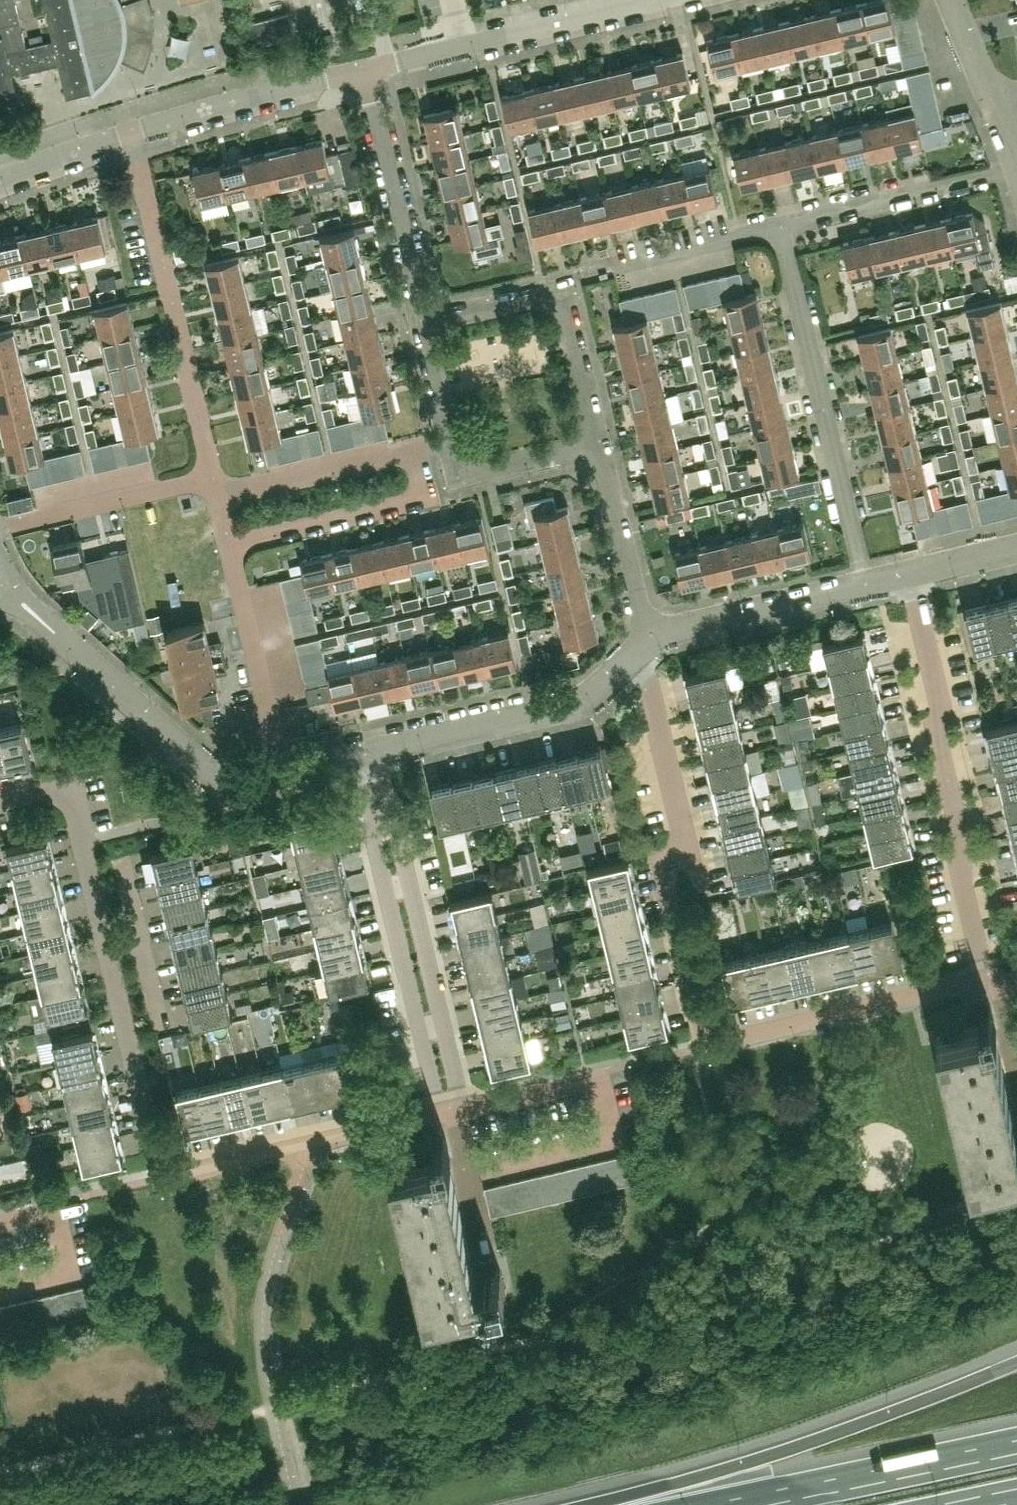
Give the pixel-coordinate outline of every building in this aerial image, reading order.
[(153,11),(151,4),(150,0),(45,0),(54,39),(44,41),(31,44),(26,46),(16,0),(0,0),(0,25),(2,25),(4,33),(0,34),(0,103),(19,98),(18,97),(12,74),(60,62),(67,94),(67,95),(97,88),(97,87),(96,87),(92,71),(94,71),(97,68),(100,65),(103,62),(105,59),(116,66),(116,65),(114,63),(117,56),(145,68),(148,61),(149,58),(150,54),(151,50),(152,47),(153,43),(153,40),(154,33),(154,26),(154,22),(154,18),(153,11)] [(888,0),(874,0),(861,3),(869,37),(894,31),(895,31),(893,22),(890,10),(888,0)] [(869,37),(861,3),(835,9),(843,43),(869,37)] [(916,17),(913,5),(890,10),(893,22),(916,17)] [(843,43),(835,9),(809,15),(818,49),(843,43)] [(818,49),(809,15),(784,21),(792,55),(818,49)] [(266,17),(241,23),(247,47),(272,41),(266,17)] [(919,28),(916,17),(893,22),(895,31),(894,31),(895,34),(919,28)] [(758,27),(766,61),(792,55),(784,21),(758,27)] [(766,61),(758,27),(733,33),(741,67),(766,61)] [(921,39),(919,28),(895,34),(897,44),(921,39)] [(42,33),(29,36),(31,44),(44,41),(42,33)] [(242,48),(238,33),(228,35),(231,49),(231,50),(242,48)] [(741,67),(733,33),(707,40),(715,73),(741,67)] [(900,55),(924,50),(921,39),(897,44),(900,55)] [(205,67),(217,66),(215,50),(203,51),(205,67)] [(927,62),(924,50),(900,55),(900,58),(903,67),(927,62)] [(656,59),(665,92),(690,86),(682,53),(656,59)] [(903,67),(900,58),(883,62),(885,71),(903,67)] [(638,98),(665,92),(656,59),(630,65),(638,98)] [(878,73),(876,64),(858,68),(861,77),(878,73)] [(638,98),(630,65),(605,71),(613,104),(638,98)] [(931,81),(929,70),(928,69),(904,75),(907,87),(931,81)] [(853,79),(850,70),(833,74),(835,83),(853,79)] [(613,104),(605,71),(579,77),(587,110),(613,104)] [(827,85),(825,76),(808,80),(810,89),(827,85)] [(587,110),(579,77),(554,83),(562,116),(587,110)] [(881,91),(898,87),(896,77),(879,81),(881,91)] [(934,92),(931,81),(907,87),(910,98),(934,92)] [(784,96),(801,92),(799,82),(782,86),(784,96)] [(562,116),(554,83),(528,89),(536,123),(562,116)] [(855,97),(872,93),(870,83),(853,87),(855,97)] [(776,97),(774,88),(757,92),(759,101),(776,97)] [(536,123),(528,89),(502,95),(510,129),(536,123)] [(847,98),(844,89),(827,93),(830,103),(847,98)] [(936,103),(934,92),(910,98),(911,101),(913,109),(936,103)] [(750,103),(748,94),(731,98),(733,108),(750,103)] [(821,105),(818,95),(802,99),(804,109),(821,105)] [(489,118),(498,116),(494,99),(485,101),(489,118)] [(796,111),(793,101),(776,105),(779,115),(796,111)] [(919,131),(916,119),(913,109),(911,101),(885,108),(887,118),(896,151),(922,145),(919,131)] [(939,114),(936,103),(913,109),(916,119),(939,114)] [(464,133),(457,107),(424,115),(430,141),(464,133)] [(770,117),(768,107),(750,111),(752,121),(770,117)] [(699,122),(696,113),(679,118),(681,126),(699,122)] [(745,123),(742,113),(726,117),(728,127),(745,123)] [(942,126),(939,114),(916,119),(919,131),(942,126)] [(896,151),(887,118),(862,124),(870,157),(896,151)] [(674,128),(671,119),(654,123),(656,132),(674,128)] [(971,119),(965,120),(971,134),(977,132),(971,119)] [(495,143),(504,141),(499,124),(491,126),(495,143)] [(870,157),(862,124),(837,130),(845,163),(870,157)] [(631,138),(648,134),(646,125),(628,129),(631,138)] [(845,163),(837,130),(811,136),(819,169),(845,163)] [(622,141),(620,132),(603,135),(605,145),(622,141)] [(470,158),(464,133),(430,141),(436,167),(470,158)] [(693,141),(691,133),(674,137),(676,146),(693,141)] [(819,169),(811,136),(785,142),(793,175),(819,169)] [(596,147),(594,138),(577,142),(579,151),(596,147)] [(304,179),(332,172),(335,185),(356,180),(349,149),(326,154),(322,139),(296,145),(304,179)] [(668,148),(666,139),(649,143),(651,152),(668,148)] [(793,175),(785,142),(760,148),(768,181),(793,175)] [(571,153),(568,144),(551,148),(553,157),(571,153)] [(304,179),(296,145),(271,151),(279,185),(304,179)] [(642,154),(640,145),(623,148),(625,158),(642,154)] [(768,181),(760,148),(734,154),(741,188),(768,181)] [(510,167),(506,149),(497,151),(501,169),(510,167)] [(545,158),(543,150),(526,154),(528,163),(545,158)] [(279,185),(271,151),(245,157),(252,187),(253,191),(270,187),(279,185)] [(616,160),(614,151),(597,155),(599,164),(616,160)] [(252,187),(245,157),(219,163),(225,187),(228,197),(253,191),(252,187)] [(591,166),(589,157),(572,161),(574,170),(591,166)] [(464,187),(476,184),(470,158),(436,167),(441,187),(442,192),(464,187)] [(228,197),(225,187),(219,163),(193,170),(201,203),(228,197)] [(565,172),(563,163),(546,167),(548,176),(565,172)] [(718,200),(714,187),(709,167),(684,173),(687,187),(692,206),(718,200)] [(540,178),(538,169),(521,173),(523,182),(540,178)] [(666,212),(692,206),(687,187),(684,173),(658,179),(660,187),(666,212)] [(515,187),(512,175),(503,177),(508,194),(517,192),(515,187)] [(666,212),(660,187),(658,179),(632,185),(633,187),(640,218),(666,212)] [(448,218),(482,210),(477,187),(476,184),(464,187),(442,192),(448,218)] [(640,218),(633,187),(632,185),(607,191),(614,224),(640,218)] [(614,224),(607,191),(581,197),(589,230),(614,224)] [(589,230),(581,197),(555,203),(563,236),(589,230)] [(510,203),(514,220),(523,218),(519,201),(510,203)] [(563,236),(555,203),(529,209),(537,242),(563,236)] [(454,244),(471,240),(474,256),(500,250),(497,235),(501,234),(499,223),(486,226),(482,210),(448,218),(454,244)] [(994,264),(984,222),(972,215),(972,213),(945,219),(953,252),(974,247),(979,268),(994,264)] [(342,223),(340,214),(322,218),(324,227),(342,223)] [(106,249),(98,216),(73,222),(80,255),(106,249)] [(928,258),(953,252),(945,219),(920,225),(928,258)] [(317,229),(315,220),(297,224),(299,233),(317,229)] [(80,255),(73,222),(47,228),(54,262),(55,262),(80,255)] [(928,258),(920,225),(894,231),(902,264),(928,258)] [(291,235),(288,226),(272,230),(274,239),(291,235)] [(526,227),(515,230),(518,243),(528,240),(526,227)] [(54,262),(47,228),(21,234),(29,268),(54,262)] [(360,254),(354,228),(321,236),(327,262),(360,254)] [(902,264),(894,231),(869,237),(876,270),(902,264)] [(266,241),(263,232),(246,236),(249,245),(266,241)] [(21,234),(0,239),(0,262),(3,274),(29,268),(21,234)] [(876,270),(869,237),(843,243),(850,276),(876,270)] [(240,247),(238,238),(220,242),(222,252),(240,247)] [(281,265),(276,247),(267,249),(271,267),(281,265)] [(299,269),(295,252),(286,254),(290,271),(299,269)] [(360,254),(327,262),(333,288),(366,280),(360,254)] [(245,281),(239,255),(206,263),(212,289),(245,281)] [(745,294),(740,271),(728,274),(733,297),(745,294)] [(282,272),(273,274),(277,292),(286,290),(282,272)] [(985,273),(972,276),(975,290),(988,287),(985,273)] [(733,297),(728,274),(717,276),(723,299),(733,297)] [(112,275),(98,278),(101,290),(115,286),(112,275)] [(723,299),(717,276),(706,279),(712,302),(723,300),(723,299)] [(305,295),(301,277),(292,279),(296,297),(305,295)] [(86,279),(78,281),(81,294),(89,293),(90,292),(86,279)] [(712,302),(706,279),(695,281),(701,305),(712,302)] [(372,306),(366,280),(333,288),(339,313),(372,306)] [(252,307),(245,281),(212,289),(218,315),(252,307)] [(701,305),(695,281),(683,284),(689,308),(701,305)] [(117,296),(115,286),(101,290),(97,290),(100,300),(117,296)] [(681,310),(675,286),(663,289),(669,313),(672,312),(681,310)] [(991,295),(988,287),(975,290),(972,291),(974,300),(991,295)] [(669,313),(663,289),(652,291),(658,315),(669,313)] [(658,315),(652,291),(642,294),(647,318),(658,315)] [(745,294),(733,297),(723,299),(723,300),(729,325),(762,317),(756,291),(745,294)] [(92,301),(90,292),(89,293),(81,294),(72,297),(74,306),(92,301)] [(966,302),(964,293),(947,297),(949,306),(966,302)] [(647,318),(642,294),(631,297),(636,320),(647,317),(647,318)] [(636,320),(631,297),(619,299),(624,323),(636,320)] [(293,315),(289,298),(280,300),(284,318),(293,315)] [(66,307),(64,299),(47,303),(49,312),(66,308),(66,307)] [(940,308),(937,299),(921,303),(923,312),(940,308)] [(134,327),(128,301),(94,309),(101,335),(134,327)] [(1006,328),(1000,302),(967,310),(973,336),(1006,328)] [(311,321),(307,303),(298,306),(302,323),(311,321)] [(41,314),(38,305),(21,309),(23,318),(41,314)] [(897,318),(914,314),(912,305),(895,309),(897,318)] [(339,313),(345,339),(378,331),(372,306),(339,313)] [(224,341),(258,333),(252,307),(218,315),(224,341)] [(685,327),(681,310),(672,312),(676,329),(685,327)] [(12,311),(0,314),(0,323),(14,320),(12,311)] [(889,320),(887,311),(869,315),(872,324),(889,320)] [(704,332),(700,315),(691,317),(695,334),(704,332)] [(619,351),(652,343),(647,318),(647,317),(636,320),(624,323),(613,325),(619,351)] [(762,317),(729,325),(735,351),(768,343),(762,317)] [(55,337),(51,320),(42,322),(46,339),(55,337)] [(929,337),(925,320),(916,322),(920,339),(929,337)] [(299,341),(294,324),(286,326),(290,343),(299,341)] [(74,343),(70,325),(61,327),(65,345),(74,343)] [(948,342),(944,325),(935,327),(939,344),(948,342)] [(140,353),(134,327),(101,335),(107,361),(140,353)] [(14,328),(0,331),(0,359),(20,354),(14,328)] [(890,328),(857,336),(863,362),(897,354),(890,328)] [(1013,354),(1006,328),(973,336),(979,362),(1013,354)] [(317,346),(313,329),(304,331),(308,348),(317,346)] [(384,358),(379,334),(378,331),(345,339),(351,365),(379,359),(384,358)] [(264,358),(258,333),(224,341),(230,367),(264,358)] [(682,354),(691,352),(686,335),(678,337),(682,354)] [(710,358),(706,341),(697,343),(701,360),(710,358)] [(659,369),(652,343),(619,351),(625,377),(659,369)] [(774,369),(768,343),(735,351),(741,377),(774,369)] [(61,362),(57,345),(48,347),(52,365),(61,362)] [(935,363),(931,345),(922,347),(926,365),(935,363)] [(305,367),(300,349),(292,352),(296,369),(305,367)] [(80,368),(76,351),(67,353),(71,370),(80,368)] [(945,370),(954,368),(950,351),(941,353),(945,370)] [(147,378),(140,353),(107,361),(113,387),(147,378)] [(0,359),(0,386),(27,380),(20,354),(0,359)] [(324,372),(320,354),(310,356),(314,374),(324,372)] [(903,380),(897,354),(863,362),(869,387),(903,380)] [(1013,354),(979,362),(985,387),(1016,379),(1016,372),(1013,354)] [(264,358),(230,367),(236,392),(270,384),(264,358)] [(351,365),(357,390),(390,383),(384,358),(379,359),(351,365)] [(688,380),(697,378),(693,361),(684,363),(688,380)] [(707,385),(716,383),(712,367),(703,369),(707,385)] [(631,403),(665,395),(659,369),(625,377),(631,403)] [(780,394),(774,369),(741,377),(747,402),(780,394)] [(67,388),(63,371),(54,373),(58,390),(67,388)] [(941,388),(937,371),(928,373),(932,390),(941,388)] [(311,392),(307,375),(298,377),(302,394),(311,392)] [(86,394),(82,377),(73,379),(77,396),(86,394)] [(960,393),(956,377),(947,379),(951,395),(960,393)] [(147,378),(113,387),(119,412),(153,404),(147,378)] [(985,387),(991,413),(1016,407),(1016,379),(985,387)] [(27,380),(0,386),(0,413),(33,406),(27,380)] [(909,405),(903,380),(869,387),(875,413),(909,405)] [(326,381),(316,383),(320,399),(330,397),(326,381)] [(397,409),(390,383),(357,390),(363,416),(364,417),(371,415),(379,413),(383,413),(397,409)] [(236,392),(242,418),(276,410),(270,384),(236,392)] [(703,403),(698,386),(690,388),(694,406),(703,403)] [(722,409),(718,392),(709,394),(713,411),(722,409)] [(747,402),(753,428),(787,420),(780,394),(747,402)] [(671,421),(665,395),(631,403),(637,428),(671,421)] [(73,414),(68,397),(59,399),(64,416),(73,414)] [(943,397),(934,399),(938,416),(947,414),(943,397)] [(313,401),(304,403),(308,420),(317,418),(313,401)] [(88,402),(79,405),(83,422),(92,419),(88,402)] [(962,402),(953,404),(957,422),(966,420),(962,402)] [(159,431),(153,404),(119,412),(125,438),(125,439),(133,437),(145,434),(159,431)] [(915,431),(909,405),(875,413),(882,439),(915,431)] [(33,406),(0,413),(0,419),(5,439),(39,431),(33,406)] [(336,422),(332,406),(323,408),(327,425),(336,422)] [(991,413),(998,439),(1016,434),(1016,407),(991,413)] [(282,436),(282,435),(276,410),(242,418),(249,444),(262,440),(274,437),(282,436)] [(700,431),(709,429),(705,412),(696,415),(700,431)] [(388,436),(383,413),(379,413),(371,415),(377,438),(388,436)] [(377,438),(371,415),(364,417),(363,416),(360,417),(366,441),(377,438)] [(366,441),(360,417),(349,419),(355,444),(366,441)] [(728,435),(724,418),(715,420),(719,437),(728,435)] [(355,444),(349,419),(338,422),(344,446),(355,444)] [(793,446),(787,420),(753,428),(759,454),(793,446)] [(671,421),(637,428),(643,454),(677,446),(671,421)] [(66,425),(70,442),(79,440),(75,422),(66,425)] [(344,446),(338,422),(336,422),(327,425),(333,449),(344,446)] [(949,423),(940,425),(944,442),(953,440),(949,423)] [(325,451),(319,427),(307,429),(313,454),(325,451)] [(98,444),(94,428),(85,430),(89,447),(98,444)] [(973,445),(968,428),(959,430),(964,447),(973,445)] [(313,454),(307,429),(296,432),(302,456),(313,454)] [(45,457),(39,431),(5,439),(11,465),(24,462),(36,459),(45,457)] [(921,457),(915,431),(882,439),(888,465),(921,457)] [(302,456),(296,432),(285,435),(291,459),(302,456)] [(151,457),(145,434),(133,437),(139,460),(151,457)] [(998,439),(1004,464),(1016,461),(1016,434),(998,439)] [(291,459),(285,435),(282,435),(282,436),(274,437),(280,461),(291,459)] [(139,460),(133,437),(125,439),(125,438),(122,439),(128,463),(139,460)] [(280,461),(274,437),(262,440),(268,464),(280,461)] [(706,457),(715,455),(711,438),(702,440),(706,457)] [(128,463),(122,439),(111,441),(117,465),(128,463)] [(117,465),(111,441),(100,444),(106,468),(117,465)] [(106,468),(100,444),(98,444),(89,447),(94,471),(106,468)] [(734,461),(730,444),(721,446),(725,463),(734,461)] [(649,480),(683,472),(677,446),(643,454),(649,480)] [(799,472),(793,446),(759,454),(765,480),(799,472)] [(86,473),(81,448),(69,451),(75,475),(86,473)] [(946,450),(951,468),(959,466),(955,448),(946,450)] [(75,475),(69,451),(58,454),(64,478),(75,475)] [(966,455),(970,472),(979,470),(975,452),(966,455)] [(64,478),(58,454),(47,456),(53,481),(64,478)] [(53,481),(47,456),(45,457),(36,459),(42,483),(53,481)] [(888,465),(894,490),(927,482),(921,457),(888,465)] [(42,483),(36,459),(24,462),(30,486),(42,483)] [(1004,464),(1010,489),(1010,490),(1016,488),(1016,461),(1004,464)] [(721,481),(717,464),(708,466),(712,483),(721,481)] [(740,486),(736,469),(727,471),(731,488),(740,486)] [(655,506),(689,498),(683,472),(649,480),(655,506)] [(965,491),(961,474),(953,476),(957,494),(965,491)] [(985,495),(980,479),(972,481),(976,497),(985,495)] [(933,508),(927,482),(894,490),(900,516),(911,514),(923,511),(933,508)] [(769,497),(787,493),(785,484),(767,488),(769,497)] [(1014,514),(1010,490),(1010,489),(998,492),(1004,516),(1014,514)] [(761,499),(759,490),(742,494),(744,503),(761,499)] [(1004,516),(998,492),(987,495),(993,519),(1004,516)] [(993,519),(987,495),(985,495),(976,497),(981,522),(993,519)] [(574,532),(568,506),(557,508),(554,496),(525,502),(530,525),(536,524),(540,540),(574,532)] [(735,505),(733,496),(716,500),(718,509),(735,505)] [(973,523),(967,499),(955,502),(961,526),(973,523)] [(961,526),(955,502),(945,505),(950,529),(961,526)] [(692,515),(709,511),(707,503),(690,507),(692,515)] [(950,529),(945,505),(933,508),(939,531),(950,529)] [(939,531),(933,508),(923,511),(929,534),(939,531)] [(684,517),(682,509),(665,513),(667,521),(684,517)] [(929,534),(923,511),(911,514),(917,537),(929,534)] [(489,550),(481,517),(455,523),(463,556),(489,550)] [(491,524),(498,551),(514,547),(507,520),(491,524)] [(811,555),(803,522),(777,528),(785,561),(811,555)] [(463,556),(455,523),(429,529),(437,562),(463,556)] [(760,567),(785,561),(777,528),(752,534),(760,567)] [(437,562),(429,529),(403,535),(411,568),(437,562)] [(540,540),(546,565),(580,557),(574,532),(540,540)] [(760,567),(752,534),(726,540),(734,574),(760,567)] [(411,568),(403,535),(378,541),(386,574),(411,568)] [(82,539),(53,545),(60,576),(63,587),(78,584),(79,584),(81,595),(116,627),(133,623),(140,649),(153,646),(150,631),(146,617),(130,548),(120,550),(86,558),(82,539)] [(734,574),(726,540),(700,546),(708,580),(734,574)] [(386,574),(378,541),(353,546),(361,580),(386,574)] [(361,580),(353,546),(327,553),(335,586),(361,580)] [(708,580),(700,546),(674,553),(682,586),(708,580)] [(327,553),(301,559),(301,562),(303,571),(304,572),(307,585),(309,592),(335,586),(327,553)] [(509,557),(499,559),(504,577),(513,574),(509,557)] [(580,557),(546,565),(552,591),(586,583),(580,557)] [(301,562),(290,565),(292,573),(303,571),(301,562)] [(307,585),(304,572),(280,578),(283,590),(307,585)] [(497,586),(495,577),(478,581),(480,590),(497,586)] [(453,587),(455,596),(472,592),(470,583),(453,587)] [(506,585),(510,602),(519,600),(515,583),(506,585)] [(558,617),(592,609),(586,583),(552,591),(558,617)] [(286,601),(310,595),(309,592),(307,585),(283,590),(286,601)] [(444,589),(427,593),(429,602),(447,598),(444,589)] [(313,606),(310,595),(286,601),(288,612),(313,606)] [(421,604),(419,595),(402,599),(404,608),(421,604)] [(492,605),(490,597),(473,601),(475,610),(492,605)] [(1009,600),(1008,598),(1007,599),(1007,600),(1008,600),(1016,638),(1016,640),(1016,639),(1016,598),(1009,600)] [(1008,600),(1007,600),(987,605),(987,603),(986,604),(996,645),(997,644),(997,643),(1016,638),(1008,600)] [(378,615),(395,610),(393,601),(376,605),(378,615)] [(467,612),(464,603),(447,607),(450,616),(467,612)] [(976,649),(975,648),(995,643),(995,645),(996,645),(986,604),(986,605),(966,610),(966,609),(965,609),(974,650),(976,649)] [(315,617),(313,606),(288,612),(291,623),(315,617)] [(370,617),(368,607),(350,611),(352,621),(370,617)] [(424,622),(441,618),(439,609),(421,613),(424,622)] [(516,628),(525,626),(521,609),(512,611),(516,628)] [(598,635),(592,609),(558,617),(564,643),(598,635)] [(159,613),(147,616),(151,632),(163,629),(162,623),(159,613)] [(344,623),(342,613),(325,618),(327,627),(344,623)] [(398,628),(415,624),(413,615),(396,619),(398,628)] [(294,635),(318,629),(315,617),(291,623),(294,635)] [(227,666),(223,650),(222,643),(210,646),(204,621),(168,630),(184,702),(200,698),(205,723),(215,721),(209,696),(221,693),(215,669),(227,666)] [(390,630),(387,621),(371,625),(373,634),(390,630)] [(345,631),(347,641),(365,637),(373,634),(371,625),(363,627),(345,631)] [(516,664),(508,631),(482,637),(490,670),(516,664)] [(340,643),(337,633),(320,637),(322,647),(340,643)] [(867,655),(862,635),(864,635),(863,633),(822,643),(823,645),(824,645),(829,664),(827,664),(827,665),(869,655),(868,655),(867,655)] [(531,650),(527,634),(518,636),(522,652),(531,650)] [(322,647),(320,637),(296,643),(299,655),(323,649),(322,647)] [(490,670),(482,637),(457,643),(464,676),(490,670)] [(439,683),(464,676),(457,643),(431,649),(439,683)] [(325,660),(323,649),(299,655),(301,665),(325,660)] [(439,683),(431,649),(405,655),(413,689),(439,683)] [(413,689),(405,655),(379,662),(388,695),(413,689)] [(872,676),(867,656),(869,656),(869,655),(827,665),(828,666),(829,665),(834,685),(832,685),(833,686),(874,676),(873,675),(872,676)] [(328,671),(325,660),(301,665),(304,676),(328,671)] [(388,695),(379,662),(354,668),(362,701),(388,695)] [(730,687),(725,668),(726,667),(726,666),(685,676),(685,677),(687,677),(691,697),(731,688),(731,687),(730,687)] [(335,707),(362,701),(354,668),(329,674),(328,674),(330,682),(335,707)] [(330,682),(328,674),(329,674),(328,671),(304,676),(306,688),(328,683),(330,682)] [(877,697),(872,677),(874,677),(874,676),(833,686),(833,687),(834,686),(839,706),(837,706),(837,708),(839,707),(877,698),(879,698),(878,696),(877,697)] [(332,696),(328,683),(306,688),(310,701),(332,696)] [(735,708),(730,689),(732,689),(731,688),(691,697),(690,697),(691,698),(692,698),(696,717),(695,718),(736,709),(736,708),(735,708)] [(882,718),(877,698),(839,707),(844,727),(842,727),(843,729),(844,728),(882,719),(884,719),(883,717),(882,718)] [(1000,706),(1002,716),(1016,712),(1013,703),(1000,706)] [(740,729),(735,710),(736,710),(736,709),(695,718),(696,719),(697,719),(701,738),(700,739),(701,740),(702,740),(702,739),(740,730),(740,731),(742,730),(741,729),(740,729)] [(797,739),(814,735),(810,715),(792,719),(797,739)] [(887,739),(882,719),(844,728),(849,748),(847,748),(848,750),(889,740),(888,738),(887,739)] [(985,728),(986,730),(987,729),(992,749),(992,750),(1016,744),(1016,721),(985,728)] [(32,763),(22,722),(20,722),(21,724),(1,728),(1,727),(0,727),(10,768),(11,768),(10,767),(30,762),(30,763),(32,763)] [(0,727),(0,769),(9,767),(9,768),(10,768),(0,727)] [(745,751),(740,731),(740,730),(702,739),(702,740),(706,760),(707,761),(746,751),(746,750),(745,751)] [(892,761),(887,741),(889,741),(889,740),(848,750),(849,750),(854,770),(892,761)] [(796,758),(793,744),(778,748),(781,762),(796,758)] [(992,750),(992,749),(991,749),(991,751),(992,750),(997,770),(997,771),(1016,766),(1016,744),(992,750)] [(610,786),(600,745),(599,746),(599,747),(579,751),(579,752),(589,792),(589,791),(589,790),(608,785),(609,787),(610,786)] [(746,751),(707,761),(706,760),(705,760),(706,761),(707,761),(711,781),(710,781),(710,782),(752,772),(751,771),(762,769),(757,749),(747,752),(746,751)] [(589,792),(579,752),(579,751),(579,750),(578,751),(578,752),(558,757),(567,795),(568,795),(587,790),(588,792),(589,792)] [(567,795),(558,757),(558,755),(557,756),(557,757),(537,762),(546,800),(547,800),(566,796),(567,797),(568,797),(568,795),(567,795)] [(808,759),(802,760),(804,768),(811,766),(809,758),(808,759)] [(546,800),(537,762),(537,761),(536,761),(536,762),(516,767),(516,766),(515,766),(525,807),(526,807),(526,805),(545,801),(546,802),(547,802),(547,800),(546,800)] [(897,782),(892,763),(894,762),(894,761),(892,761),(854,770),(852,770),(853,772),(854,772),(859,791),(857,791),(858,792),(899,782),(899,781),(897,782)] [(789,785),(803,782),(798,762),(780,766),(785,786),(789,785)] [(525,807),(515,766),(515,767),(495,772),(495,771),(494,771),(504,812),(505,812),(505,811),(524,806),(525,807)] [(997,771),(997,770),(996,770),(996,772),(997,772),(1002,791),(1001,791),(1001,792),(1016,788),(1016,766),(997,771)] [(504,812),(494,771),(494,772),(474,777),(483,816),(503,811),(504,812)] [(755,794),(755,793),(750,774),(752,773),(752,772),(710,782),(711,783),(712,783),(717,802),(717,803),(755,794)] [(483,816),(474,777),(474,776),(473,776),(473,778),(453,782),(453,781),(452,781),(452,783),(453,782),(462,821),(461,821),(462,823),(463,822),(463,821),(482,816),(483,817),(484,817),(483,816)] [(901,795),(921,792),(919,779),(899,782),(901,795)] [(453,782),(452,783),(432,787),(432,786),(431,786),(441,827),(442,827),(442,826),(461,821),(462,821),(453,782)] [(808,802),(803,782),(789,785),(794,805),(808,802)] [(902,803),(897,783),(899,783),(899,782),(858,792),(858,793),(859,792),(864,812),(862,812),(863,813),(904,803),(903,802),(902,803)] [(1001,792),(1001,793),(1003,793),(1007,812),(1007,813),(1016,811),(1016,788),(1001,792)] [(760,814),(755,795),(757,794),(757,793),(755,793),(755,794),(717,803),(717,802),(715,803),(716,804),(717,804),(721,823),(720,823),(720,824),(762,814),(761,813),(760,814)] [(907,824),(903,804),(904,804),(904,803),(863,813),(863,814),(864,814),(869,833),(869,834),(907,824)] [(334,832),(330,813),(331,812),(331,811),(289,821),(289,823),(291,822),(295,841),(294,842),(294,843),(336,832),(334,832)] [(1007,813),(1007,812),(1006,813),(1006,814),(1008,814),(1012,833),(1011,833),(1011,834),(1016,833),(1016,811),(1007,813)] [(824,813),(815,815),(816,823),(825,821),(824,813)] [(765,836),(765,835),(760,816),(762,815),(762,814),(720,824),(721,825),(722,825),(727,845),(765,836)] [(811,816),(797,820),(799,828),(813,824),(811,816)] [(912,845),(908,826),(909,826),(909,824),(907,824),(869,834),(869,833),(868,834),(868,835),(869,835),(874,854),(872,854),(873,856),(914,846),(913,845),(912,845)] [(339,853),(334,834),(336,833),(336,832),(294,843),(285,845),(290,866),(299,864),(341,853),(340,852),(339,853)] [(770,856),(765,837),(767,837),(767,835),(765,835),(765,836),(727,845),(725,845),(726,847),(727,846),(732,865),(731,866),(772,857),(771,856),(770,856)] [(52,858),(47,839),(49,838),(49,837),(7,846),(7,848),(9,848),(13,867),(12,868),(12,869),(54,858),(53,858),(52,858)] [(197,865),(196,862),(203,860),(199,844),(194,845),(193,844),(152,854),(152,855),(154,855),(159,874),(157,874),(157,876),(199,866),(199,865),(197,865)] [(535,846),(520,849),(528,880),(542,877),(535,846)] [(284,847),(259,852),(261,864),(286,860),(284,847)] [(580,850),(560,854),(563,867),(583,862),(580,850)] [(599,858),(597,851),(583,854),(585,862),(599,858)] [(344,874),(339,855),(341,854),(341,853),(299,864),(299,865),(300,864),(305,883),(303,884),(304,885),(346,874),(344,874)] [(775,877),(770,858),(772,857),(731,866),(731,867),(732,867),(737,886),(735,887),(736,888),(777,878),(776,877),(775,877)] [(57,879),(52,860),(54,859),(54,858),(12,869),(14,869),(18,888),(17,889),(17,890),(58,880),(58,879),(57,879)] [(632,880),(628,860),(629,860),(629,858),(588,868),(588,870),(589,869),(594,889),(593,889),(593,890),(634,880),(634,879),(632,880)] [(134,878),(148,878),(147,861),(133,861),(134,878)] [(202,886),(197,867),(199,867),(199,866),(157,876),(157,877),(159,876),(164,895),(162,895),(162,897),(204,887),(203,886),(202,886)] [(843,870),(835,872),(838,885),(846,883),(843,870)] [(265,871),(252,874),(254,883),(267,880),(265,871)] [(802,872),(791,875),(795,888),(806,885),(802,872)] [(349,895),(344,876),(346,875),(346,874),(304,885),(306,885),(310,905),(309,905),(309,906),(351,896),(351,895),(349,895)] [(475,877),(453,882),(456,894),(478,889),(475,877)] [(138,900),(148,899),(147,879),(137,879),(138,900)] [(62,901),(57,881),(59,881),(58,880),(17,890),(19,890),(23,909),(22,910),(22,911),(64,901),(63,900),(62,901)] [(637,900),(633,881),(634,881),(634,880),(593,890),(593,891),(594,890),(599,910),(598,910),(598,911),(639,901),(639,900),(637,900)] [(207,907),(202,888),(204,887),(162,897),(164,897),(169,916),(167,916),(167,917),(209,908),(208,907),(207,907)] [(497,912),(492,893),(493,892),(493,891),(452,901),(452,902),(453,902),(458,921),(456,922),(457,922),(498,913),(498,912),(497,912)] [(257,896),(261,911),(272,908),(268,893),(257,896)] [(354,916),(349,897),(351,897),(351,896),(309,906),(309,907),(311,906),(315,926),(314,926),(314,927),(356,917),(356,916),(354,916)] [(67,921),(62,902),(64,902),(64,901),(22,911),(24,911),(28,930),(27,931),(27,932),(69,922),(69,921),(67,921)] [(642,922),(638,902),(639,902),(639,901),(598,911),(598,912),(599,911),(604,931),(602,931),(603,932),(644,922),(644,921),(642,922)] [(212,928),(207,909),(209,909),(209,908),(167,917),(167,919),(169,918),(174,937),(172,938),(172,939),(214,929),(214,928),(212,928)] [(275,913),(263,916),(268,937),(280,934),(275,913)] [(501,933),(497,914),(498,913),(457,922),(457,923),(458,923),(463,942),(461,942),(462,943),(503,933),(501,933)] [(359,937),(354,918),(356,918),(356,917),(314,927),(314,928),(315,927),(320,947),(319,947),(319,948),(361,938),(361,937),(359,937)] [(902,962),(892,921),(890,921),(891,923),(871,927),(871,926),(870,926),(880,967),(880,966),(900,961),(900,962),(902,962)] [(72,942),(67,923),(69,922),(27,932),(28,932),(33,951),(32,951),(32,952),(73,943),(73,942),(72,942)] [(647,943),(643,923),(644,923),(644,922),(603,932),(603,933),(604,932),(609,952),(607,952),(608,953),(649,943),(649,942),(647,943)] [(536,925),(540,945),(553,943),(549,923),(536,925)] [(880,967),(870,926),(869,926),(870,928),(850,932),(849,931),(859,972),(859,971),(879,966),(879,967),(880,967)] [(217,949),(212,930),(214,930),(214,929),(172,939),(172,940),(174,939),(179,958),(177,959),(177,960),(218,950),(218,949),(217,949)] [(859,972),(849,931),(848,931),(849,932),(829,937),(829,936),(828,936),(838,977),(838,976),(858,971),(858,972),(859,972)] [(506,954),(502,935),(503,934),(503,933),(462,943),(462,944),(463,944),(467,963),(466,964),(508,955),(507,954),(506,954)] [(838,977),(828,936),(827,936),(828,937),(808,942),(807,941),(817,982),(817,981),(837,976),(837,977),(838,977)] [(364,958),(359,939),(361,939),(361,938),(319,948),(319,949),(321,949),(325,968),(323,968),(324,969),(366,959),(365,958),(364,958)] [(817,982),(807,941),(806,941),(807,942),(786,947),(786,946),(785,946),(795,987),(796,987),(796,986),(816,981),(816,982),(817,982)] [(76,963),(72,944),(74,943),(73,943),(32,952),(32,953),(34,953),(38,973),(37,973),(37,974),(79,964),(78,963),(76,963)] [(652,964),(648,944),(649,944),(649,943),(608,953),(608,954),(609,953),(614,973),(612,973),(613,974),(654,964),(654,963),(652,964)] [(553,944),(534,949),(539,969),(558,964),(553,944)] [(795,987),(785,946),(785,947),(765,952),(765,951),(764,951),(774,992),(774,991),(794,986),(795,987)] [(222,970),(217,951),(219,951),(218,950),(177,960),(179,960),(183,979),(182,980),(223,971),(223,970),(222,970)] [(774,992),(764,951),(764,952),(744,957),(744,956),(743,956),(753,997),(754,997),(754,996),(773,991),(773,992),(774,992)] [(511,976),(507,956),(508,955),(466,964),(467,965),(468,965),(472,985),(471,985),(471,986),(513,976),(512,975),(511,976)] [(753,997),(743,956),(743,957),(724,962),(723,961),(722,961),(731,1002),(733,1002),(733,1000),(752,996),(752,997),(753,997)] [(371,979),(369,980),(364,960),(366,960),(366,959),(324,969),(324,970),(314,972),(319,992),(329,989),(329,991),(371,981),(371,979)] [(82,985),(77,965),(79,965),(79,964),(37,974),(37,975),(39,974),(43,994),(42,994),(42,995),(84,985),(83,984),(82,985)] [(657,985),(653,965),(654,965),(654,964),(613,974),(613,975),(614,974),(619,994),(617,994),(618,995),(659,985),(659,984),(657,985)] [(227,992),(222,972),(224,971),(223,971),(182,980),(182,981),(184,981),(189,1001),(187,1001),(187,1002),(229,992),(228,991),(227,992)] [(551,989),(563,986),(561,974),(548,977),(551,989)] [(516,996),(512,977),(513,977),(513,976),(471,986),(472,986),(473,986),(477,1005),(476,1006),(517,997),(517,996),(516,996)] [(87,1006),(82,986),(84,986),(84,985),(42,995),(44,995),(48,1015),(47,1015),(47,1017),(89,1007),(88,1005),(87,1006)] [(662,1006),(658,987),(659,986),(659,985),(618,995),(618,996),(619,996),(624,1015),(622,1015),(622,1016),(664,1006),(664,1005),(662,1006)] [(567,1006),(563,988),(549,991),(553,1009),(567,1006)] [(286,990),(280,992),(282,1002),(295,999),(293,989),(286,990)] [(232,1013),(227,993),(229,993),(229,992),(187,1002),(189,1002),(194,1022),(192,1022),(192,1023),(234,1013),(233,1012),(232,1013)] [(337,994),(328,997),(331,1011),(341,1008),(337,994)] [(521,1018),(517,998),(518,998),(517,997),(476,1006),(476,1007),(478,1007),(482,1027),(481,1027),(481,1028),(522,1018),(522,1017),(521,1018)] [(278,1002),(269,1004),(270,1011),(280,1008),(278,1002)] [(301,1005),(292,1007),(295,1019),(304,1017),(301,1005)] [(663,1007),(664,1007),(664,1006),(622,1016),(623,1017),(624,1017),(629,1036),(627,1036),(628,1038),(669,1028),(669,1027),(667,1027),(663,1007)] [(569,1012),(553,1016),(556,1027),(572,1024),(569,1012)] [(526,1039),(521,1019),(523,1019),(522,1018),(481,1028),(481,1029),(483,1028),(487,1048),(486,1048),(486,1049),(527,1039),(526,1039)] [(994,1059),(986,1024),(991,1023),(991,1021),(981,1023),(937,1034),(937,1035),(942,1034),(976,1175),(970,1176),(970,1178),(1016,1167),(1016,1156),(994,1059)] [(97,1051),(93,1032),(94,1032),(94,1030),(52,1040),(53,1041),(54,1041),(59,1060),(57,1061),(57,1062),(99,1052),(99,1051),(97,1051)] [(531,1059),(526,1040),(528,1040),(527,1039),(486,1049),(487,1050),(488,1049),(492,1069),(491,1069),(491,1071),(532,1061),(532,1059),(531,1059)] [(356,1091),(347,1050),(345,1050),(345,1052),(326,1057),(326,1055),(325,1055),(335,1096),(335,1095),(354,1090),(355,1092),(356,1091)] [(102,1072),(98,1053),(99,1053),(99,1052),(57,1062),(58,1062),(59,1062),(64,1081),(62,1082),(62,1083),(104,1073),(104,1072),(102,1072)] [(335,1096),(325,1055),(324,1055),(324,1057),(305,1062),(305,1060),(304,1060),(314,1101),(314,1100),(334,1095),(334,1096),(335,1096)] [(314,1101),(304,1060),(303,1060),(304,1062),(284,1066),(284,1065),(283,1065),(293,1106),(293,1105),(313,1100),(313,1101),(314,1101)] [(293,1106),(283,1065),(282,1065),(282,1067),(263,1071),(263,1070),(262,1070),(272,1111),(272,1110),(291,1105),(292,1106),(293,1106)] [(272,1111),(262,1070),(261,1070),(261,1072),(242,1077),(242,1075),(241,1075),(251,1116),(252,1116),(251,1115),(270,1110),(271,1111),(272,1111)] [(107,1093),(103,1074),(104,1074),(104,1073),(62,1083),(63,1084),(65,1083),(69,1102),(68,1103),(68,1104),(109,1094),(109,1093),(107,1093)] [(251,1116),(241,1075),(240,1075),(240,1077),(221,1082),(221,1080),(220,1080),(230,1121),(231,1121),(230,1120),(250,1115),(250,1116),(251,1116)] [(230,1121),(220,1080),(219,1080),(219,1082),(200,1087),(200,1085),(199,1085),(209,1126),(209,1125),(229,1120),(229,1121),(230,1121)] [(209,1126),(199,1085),(198,1085),(198,1087),(179,1092),(178,1090),(177,1091),(178,1095),(186,1132),(188,1132),(188,1130),(208,1125),(208,1126),(209,1126)] [(29,1090),(17,1093),(20,1108),(32,1105),(29,1090)] [(112,1114),(108,1095),(109,1095),(109,1094),(68,1104),(68,1105),(69,1104),(74,1123),(72,1124),(73,1125),(114,1115),(114,1114),(112,1114)] [(117,1135),(113,1116),(114,1116),(114,1115),(73,1125),(74,1125),(79,1144),(77,1145),(77,1146),(119,1136),(119,1135),(117,1135)] [(21,1122),(8,1125),(11,1139),(24,1136),(21,1122)] [(122,1157),(118,1137),(119,1137),(119,1136),(77,1146),(78,1147),(79,1146),(84,1166),(82,1166),(83,1168),(124,1158),(124,1156),(122,1157)] [(474,1295),(449,1188),(444,1170),(441,1153),(446,1151),(446,1150),(391,1163),(392,1164),(398,1163),(431,1304),(425,1305),(426,1306),(474,1295)] [(636,1179),(630,1152),(629,1153),(618,1155),(625,1183),(636,1181),(636,1179)] [(52,1153),(38,1157),(40,1165),(54,1162),(52,1153)] [(625,1183),(618,1155),(607,1158),(614,1186),(625,1183)] [(614,1186),(607,1158),(596,1160),(603,1189),(614,1186)] [(603,1189),(596,1160),(584,1163),(592,1191),(603,1189)] [(592,1191),(584,1163),(573,1166),(580,1194),(592,1191)] [(580,1194),(573,1166),(562,1168),(569,1197),(580,1194)] [(569,1197),(562,1168),(551,1171),(558,1199),(569,1197)] [(558,1199),(551,1171),(540,1173),(547,1202),(558,1199)] [(547,1202),(540,1173),(529,1176),(536,1205),(547,1202)] [(536,1205),(529,1176),(518,1179),(525,1207),(536,1205)] [(525,1207),(518,1179),(507,1181),(513,1210),(525,1207)] [(513,1210),(507,1181),(496,1184),(502,1213),(513,1210)] [(502,1213),(496,1184),(484,1187),(491,1215),(500,1213),(502,1213)] [(505,1288),(500,1269),(494,1271),(493,1266),(487,1260),(475,1262),(473,1271),(474,1275),(478,1295),(505,1288)] [(92,1314),(85,1286),(74,1289),(81,1317),(92,1314)] [(81,1317),(74,1289),(63,1291),(69,1319),(81,1317)] [(69,1319),(63,1291),(52,1294),(58,1322),(69,1319)] [(58,1322),(52,1294),(40,1296),(47,1325),(58,1322)] [(47,1325),(40,1296),(29,1299),(36,1327),(47,1325)] [(502,1302),(505,1314),(523,1309),(520,1298),(502,1302)] [(36,1327),(29,1299),(18,1301),(25,1330),(36,1327)] [(25,1330),(18,1301),(7,1304),(14,1333),(25,1330)] [(7,1304),(0,1306),(0,1324),(3,1335),(14,1333),(7,1304)]
